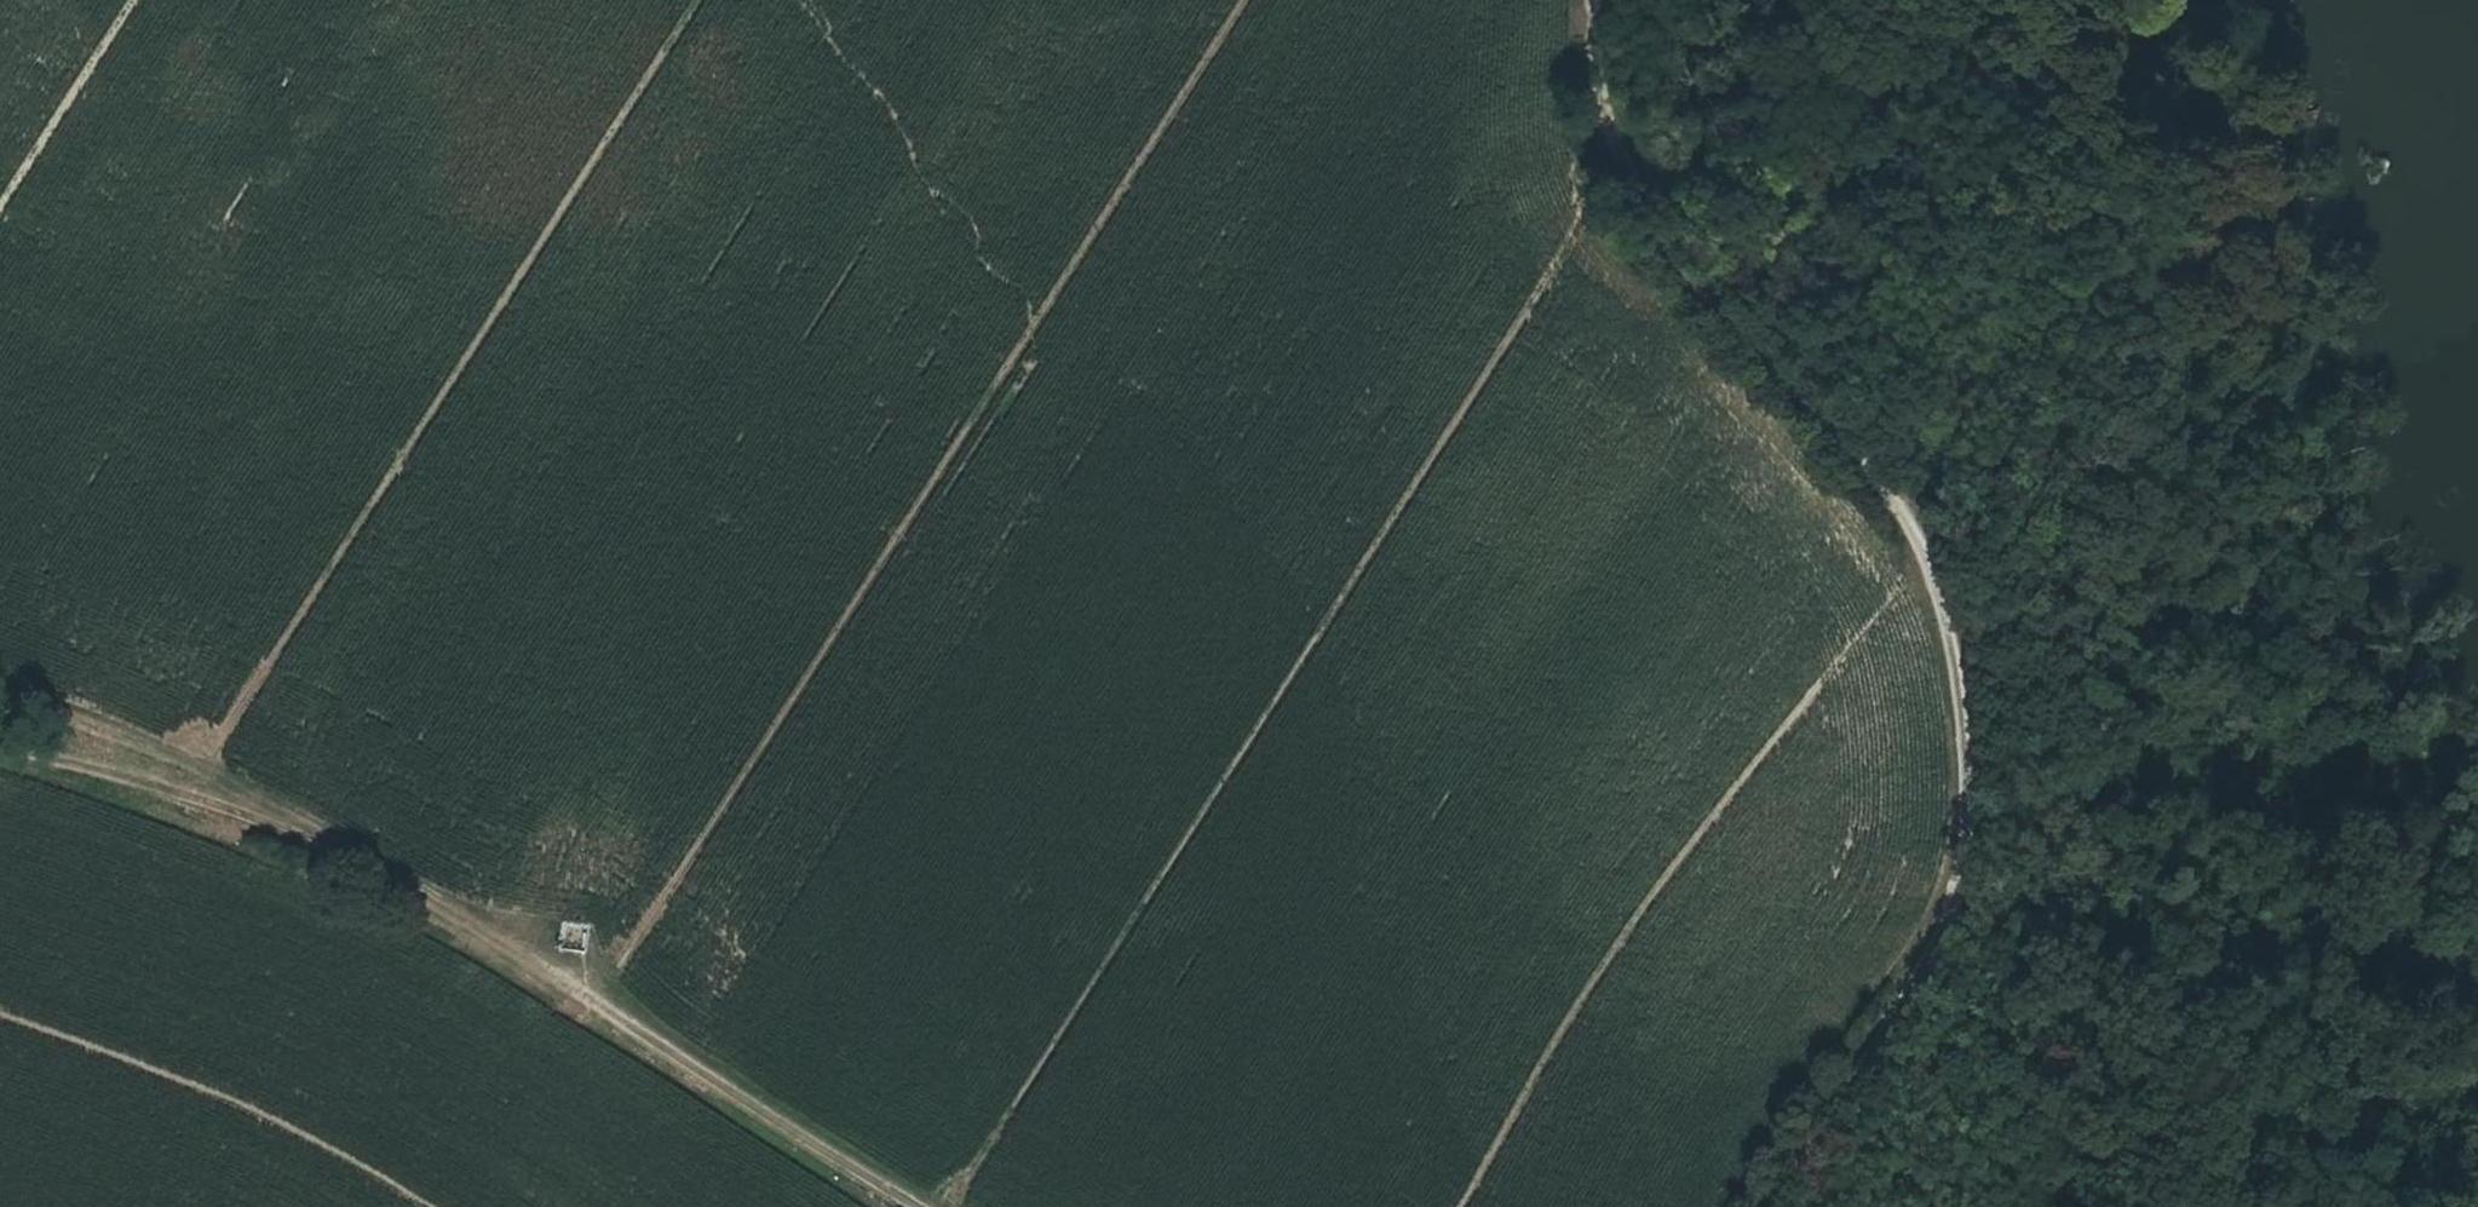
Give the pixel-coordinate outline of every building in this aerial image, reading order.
[(559,919),(553,949),(584,954),(589,925),(559,919)]
